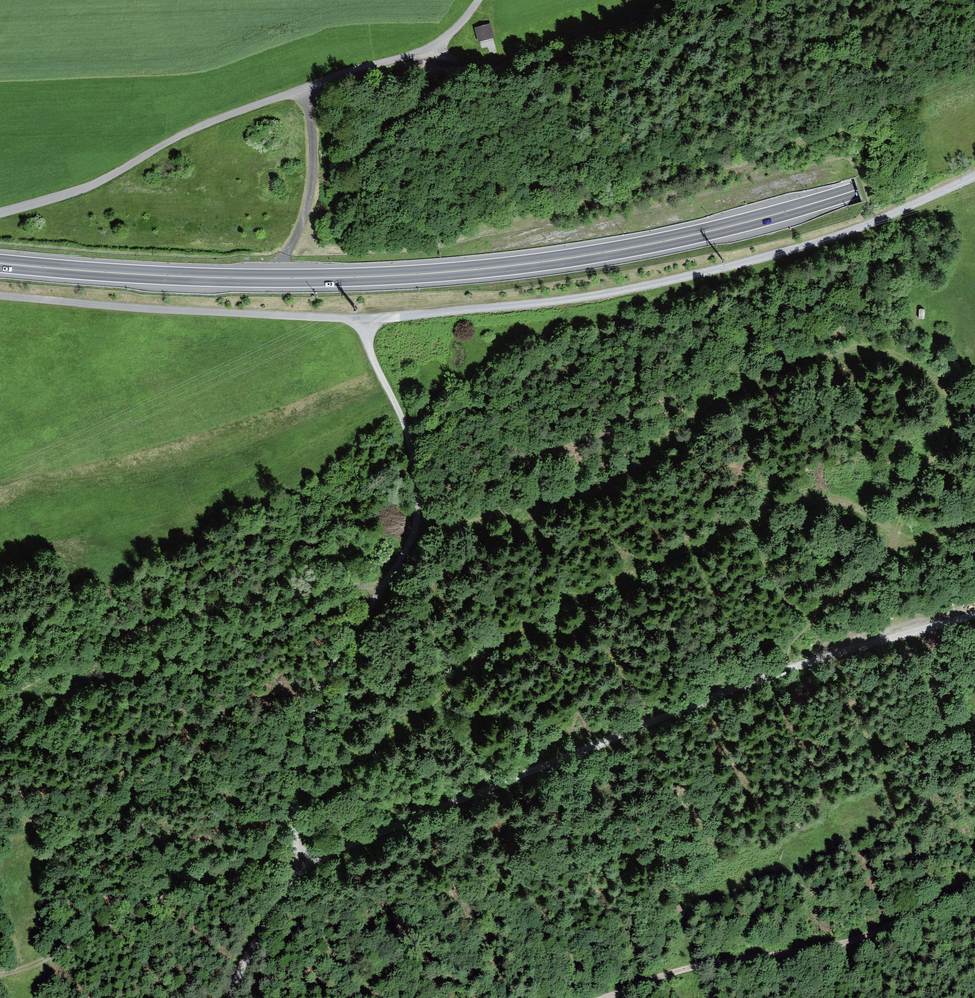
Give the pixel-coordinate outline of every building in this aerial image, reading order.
[(492,24),(474,28),(477,42),(495,38),(492,24)]
